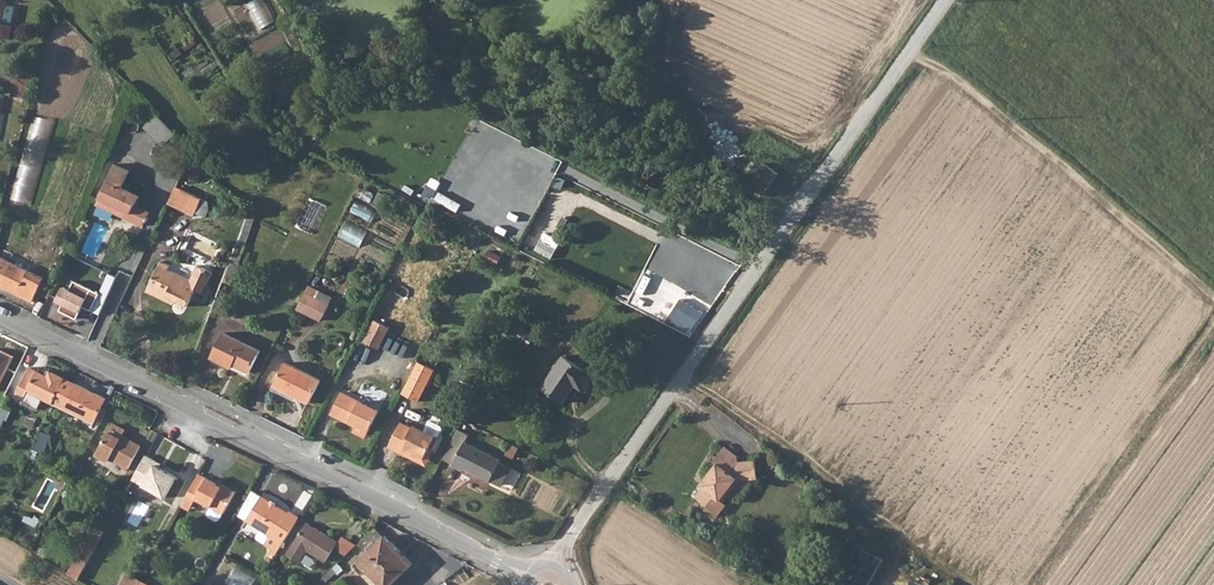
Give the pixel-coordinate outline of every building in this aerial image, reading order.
[(2,41),(9,42),(12,27),(3,25),(9,0),(0,0),(0,40),(2,41)] [(277,21),(266,0),(257,0),(250,4),(262,29),(277,21)] [(26,96),(31,86),(0,69),(0,85),(6,89),(7,86),(26,96)] [(165,146),(178,132),(159,113),(145,127),(165,146)] [(36,204),(55,119),(35,115),(16,200),(36,204)] [(783,173),(768,162),(758,176),(773,186),(783,173)] [(130,172),(115,165),(96,204),(142,227),(144,222),(146,223),(149,219),(146,217),(149,212),(135,205),(139,197),(122,188),(130,172)] [(199,198),(176,186),(168,202),(192,213),(199,198)] [(374,220),(378,211),(357,202),(353,211),(374,220)] [(315,218),(323,219),(326,205),(317,203),(315,218)] [(348,220),(339,235),(361,247),(370,231),(348,220)] [(537,249),(554,258),(563,240),(547,232),(537,249)] [(32,303),(37,294),(48,299),(53,284),(0,258),(0,287),(32,303)] [(162,262),(150,289),(176,301),(189,307),(196,293),(199,284),(207,288),(214,274),(198,267),(192,281),(170,271),(172,267),(162,262)] [(232,286),(239,267),(231,264),(224,283),(232,286)] [(110,273),(94,310),(103,313),(119,277),(110,273)] [(76,282),(74,289),(64,286),(59,300),(65,302),(62,311),(81,318),(85,306),(94,309),(100,290),(76,282)] [(199,284),(196,293),(203,296),(207,288),(199,284)] [(174,306),(176,301),(150,289),(148,293),(174,306)] [(329,307),(305,295),(297,310),(322,322),(329,307)] [(682,299),(670,320),(692,334),(705,312),(682,299)] [(390,330),(375,322),(364,343),(379,351),(390,330)] [(512,338),(529,345),(535,333),(518,325),(512,338)] [(262,353),(226,335),(214,359),(234,369),(236,366),(251,374),(262,353)] [(0,393),(17,354),(4,349),(1,355),(0,355),(0,393)] [(593,376),(566,356),(543,388),(565,404),(579,384),(584,388),(593,376)] [(435,372),(418,363),(403,395),(419,404),(435,372)] [(320,382),(286,364),(274,388),(308,406),(320,382)] [(54,402),(65,377),(52,370),(49,376),(46,375),(31,366),(18,391),(26,395),(29,390),(54,402)] [(54,402),(87,418),(94,422),(106,397),(65,377),(54,402)] [(354,433),(366,439),(378,414),(368,409),(377,392),(384,396),(389,386),(376,380),(372,386),(374,388),(373,390),(367,387),(362,398),(367,401),(364,407),(341,395),(330,417),(355,430),(354,433)] [(91,428),(94,422),(87,418),(84,424),(91,428)] [(128,430),(115,422),(97,455),(110,462),(112,458),(130,468),(142,447),(124,436),(128,430)] [(401,425),(390,449),(402,455),(404,452),(425,462),(430,450),(435,452),(440,441),(437,440),(442,430),(441,427),(432,423),(429,424),(425,433),(414,428),(413,431),(401,425)] [(44,449),(53,431),(43,427),(34,445),(44,449)] [(470,434),(458,428),(452,442),(463,448),(455,463),(454,465),(462,469),(464,466),(500,484),(503,483),(510,467),(509,464),(501,460),(501,459),(467,441),(470,434)] [(366,439),(354,433),(352,436),(364,443),(366,439)] [(463,448),(452,442),(444,458),(455,463),(463,448)] [(515,456),(520,445),(514,442),(508,453),(515,456)] [(738,463),(737,457),(724,447),(713,461),(717,463),(700,485),(703,488),(695,497),(718,515),(726,505),(723,502),(740,480),(757,479),(755,461),(738,463)] [(402,455),(427,468),(435,452),(430,450),(425,462),(404,452),(402,455)] [(132,481),(136,483),(149,458),(146,457),(132,481)] [(153,461),(149,458),(136,483),(164,499),(176,477),(152,463),(153,461)] [(220,487),(198,475),(186,497),(195,501),(195,500),(210,508),(205,515),(206,518),(215,522),(219,521),(234,493),(221,486),(220,487)] [(186,497),(198,475),(197,475),(186,496),(186,497)] [(257,540),(277,553),(299,518),(290,512),(288,513),(261,496),(246,519),(261,529),(256,537),(257,540)] [(186,497),(181,508),(189,512),(195,501),(186,497)] [(337,544),(305,524),(285,556),(297,564),(305,552),(324,563),(337,544)] [(86,547),(94,551),(103,534),(96,529),(86,547)] [(375,530),(358,545),(368,555),(358,563),(379,584),(393,584),(413,566),(386,538),(384,539),(375,530)] [(720,539),(712,548),(724,557),(732,548),(720,539)] [(76,557),(87,563),(94,551),(86,547),(83,545),(76,557)] [(66,575),(77,581),(87,563),(76,557),(66,575)] [(371,584),(379,584),(358,563),(354,567),(371,584)] [(258,578),(240,570),(237,577),(255,584),(258,578)] [(140,582),(127,575),(122,584),(138,584),(140,582)]
